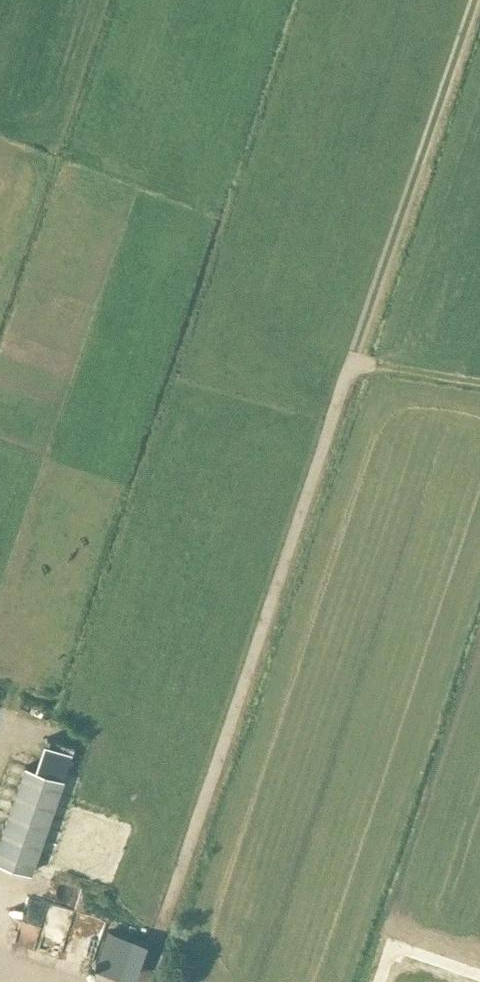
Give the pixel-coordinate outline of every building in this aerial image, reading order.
[(0,838),(0,863),(29,873),(62,778),(25,765),(0,838)]
